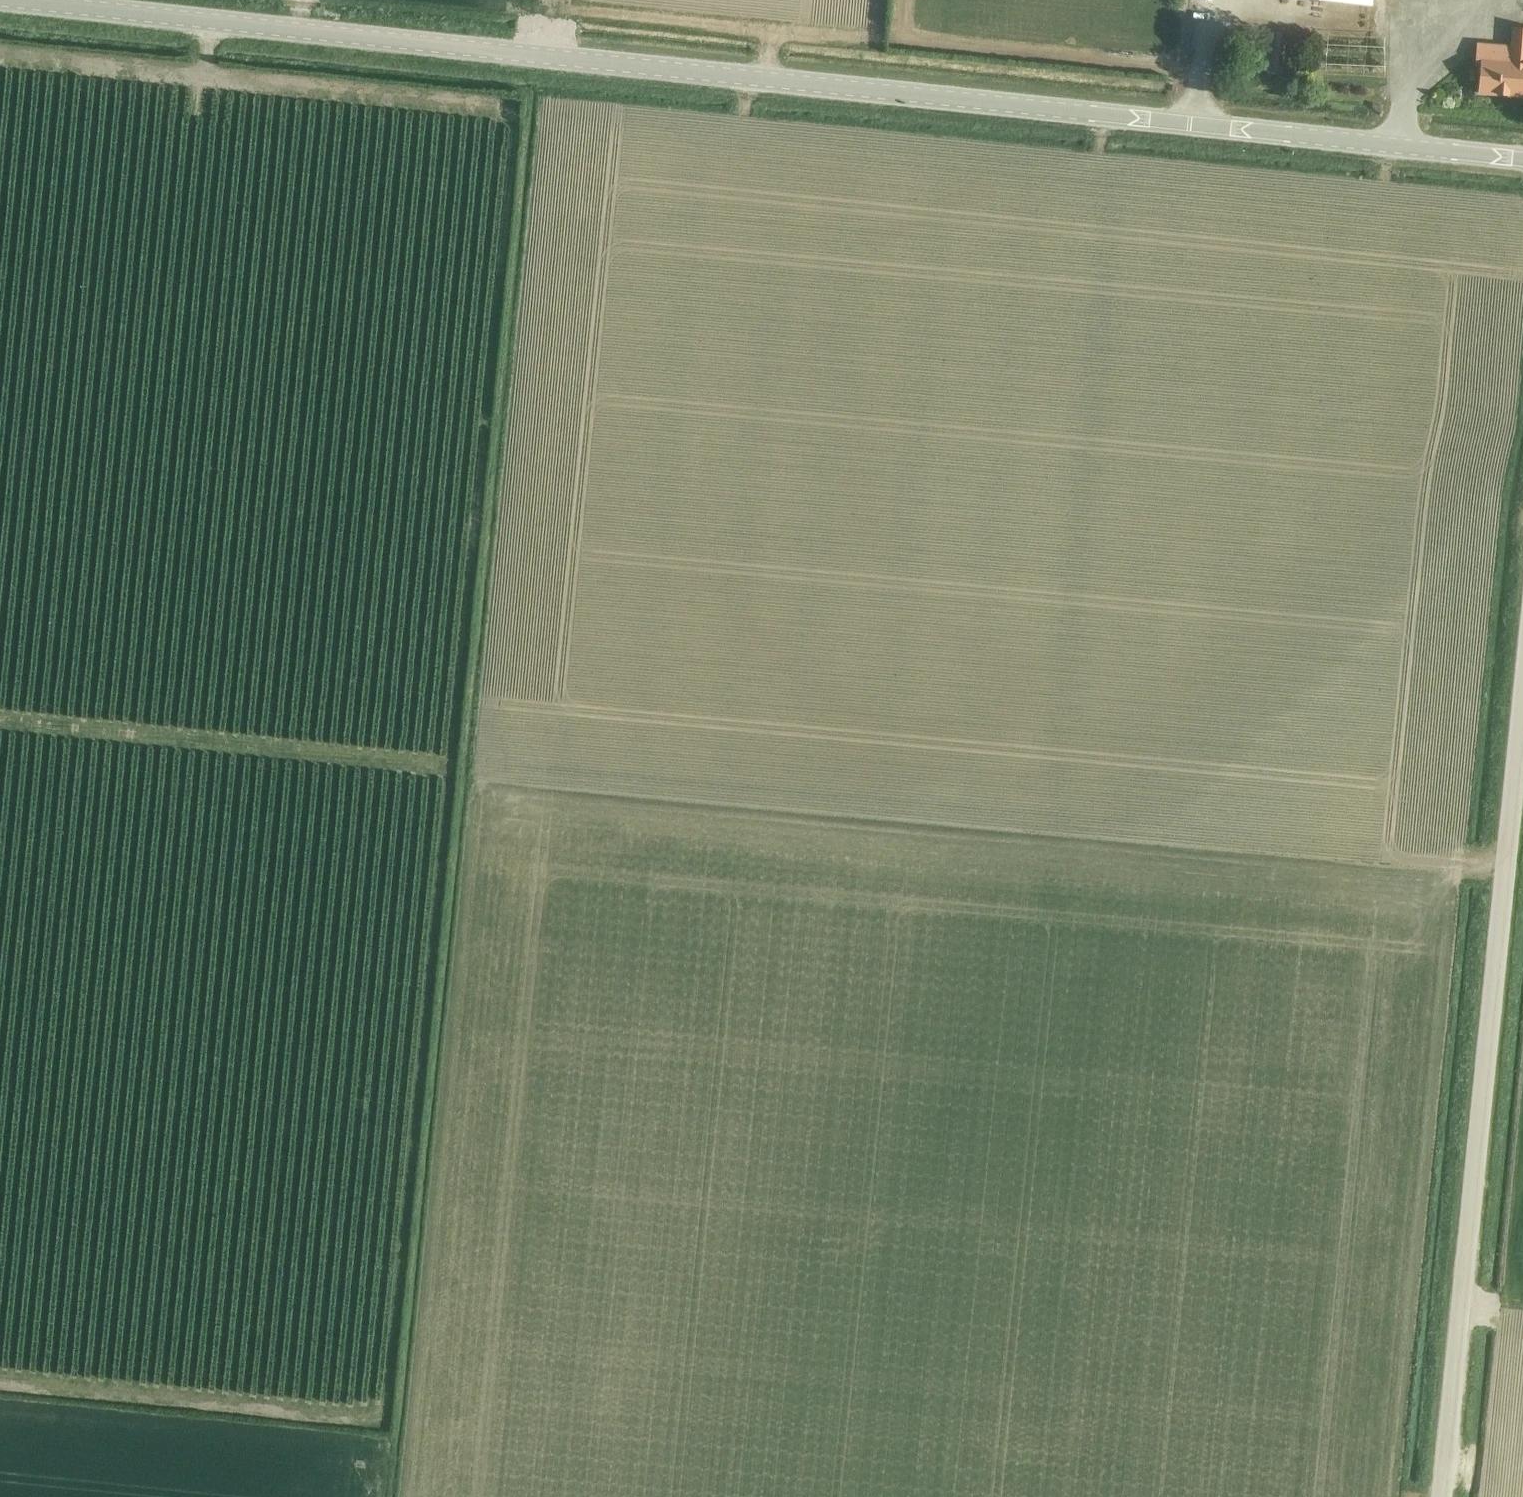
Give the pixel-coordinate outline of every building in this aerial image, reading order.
[(1510,28),(1508,48),(1475,45),(1473,61),(1481,62),(1478,91),(1522,96),(1522,89),(1522,29),(1510,28)]
